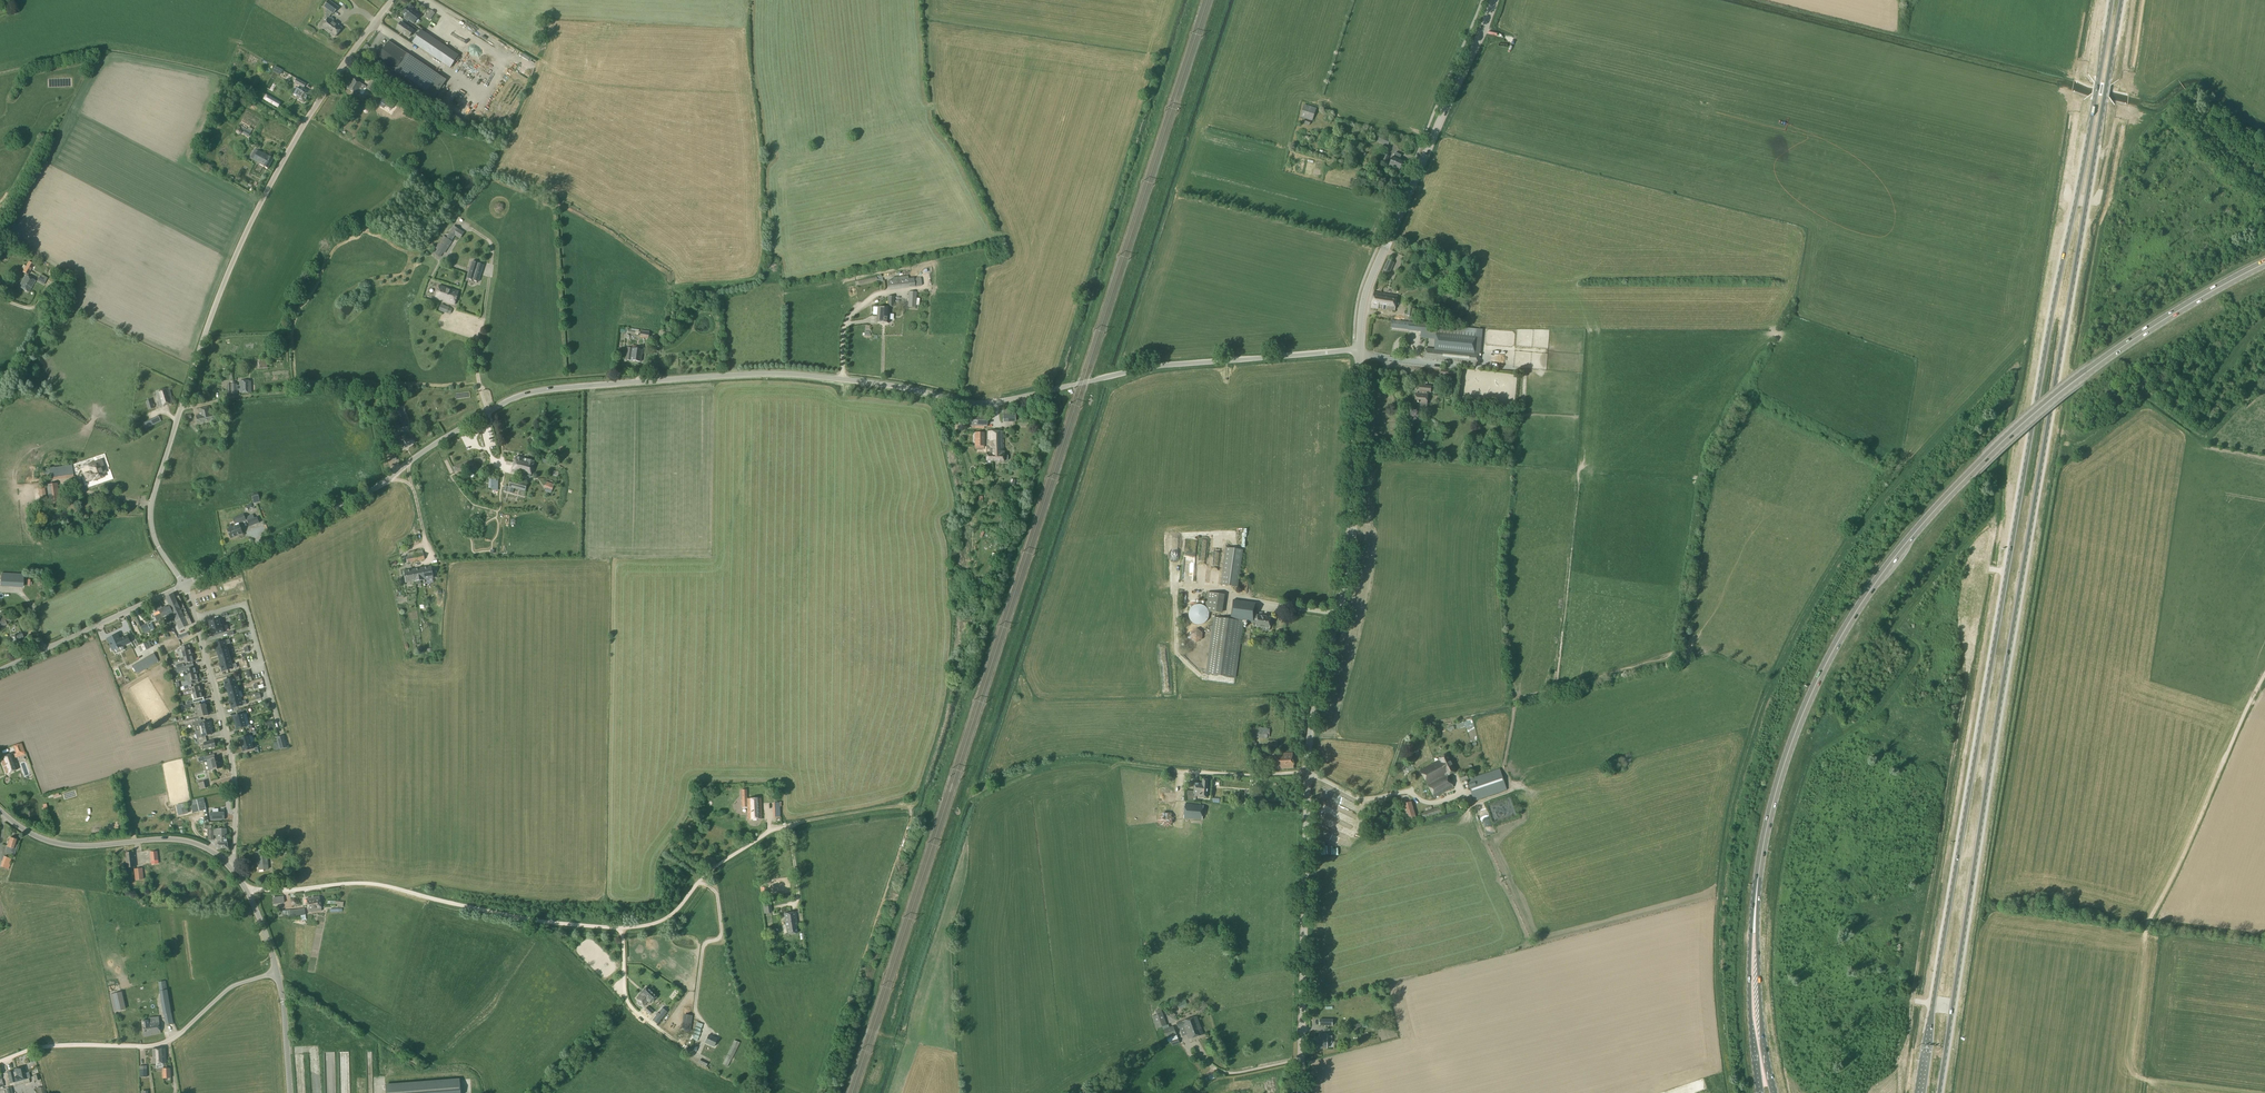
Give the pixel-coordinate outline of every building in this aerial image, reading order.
[(324,6),(327,9),(332,13),(334,14),(338,8),(328,1),(324,6)] [(407,7),(403,12),(406,15),(404,18),(408,21),(409,19),(414,23),(420,15),(412,9),(413,7),(410,4),(407,7)] [(329,19),(328,19),(328,18),(327,17),(324,20),(326,21),(322,28),(335,37),(341,28),(332,21),(333,20),(333,19),(331,18),(329,18),(329,19)] [(396,29),(408,37),(413,30),(407,26),(400,22),(396,29)] [(305,31),(312,35),(315,31),(307,27),(305,31)] [(458,55),(423,32),(421,30),(412,43),(450,68),(458,55)] [(376,59),(419,88),(416,92),(431,102),(446,80),(407,53),(388,41),(376,59)] [(477,54),(471,57),(474,63),(480,61),(477,54)] [(494,82),(499,85),(504,77),(498,74),(494,82)] [(296,79),(294,83),(299,86),(301,87),(303,88),(305,84),(296,79)] [(352,79),(347,89),(357,94),(358,92),(359,92),(365,88),(366,87),(362,85),(352,79)] [(366,89),(371,92),(372,90),(376,92),(377,90),(379,85),(371,80),(366,89)] [(297,89),(294,94),(298,97),(296,99),(304,103),(309,94),(302,89),(303,88),(301,87),(299,86),(297,90),(297,89)] [(264,99),(278,108),(281,103),(266,95),(264,99)] [(391,110),(394,106),(383,98),(380,102),(379,105),(383,108),(385,105),(391,110)] [(1300,117),(1312,121),(1317,108),(1304,104),(1300,117)] [(243,134),(249,137),(251,132),(251,131),(252,129),(249,127),(247,129),(246,128),(243,134)] [(1378,141),(1388,145),(1391,139),(1380,134),(1378,141)] [(253,160),(257,162),(257,163),(268,169),(274,159),(262,152),(262,153),(258,151),(253,160)] [(1389,166),(1399,171),(1403,161),(1399,159),(1401,155),(1395,153),(1389,166)] [(450,241),(454,234),(450,231),(446,238),(445,237),(435,253),(440,256),(443,252),(451,241),(450,241)] [(473,261),(467,278),(477,282),(483,265),(473,261)] [(23,273),(28,275),(34,265),(28,262),(23,273)] [(1385,266),(1382,272),(1389,275),(1391,269),(1385,266)] [(19,287),(29,293),(35,281),(25,276),(19,287)] [(908,279),(889,281),(890,289),(909,287),(916,287),(915,278),(908,279)] [(439,286),(435,299),(454,306),(458,293),(446,289),(447,288),(439,286)] [(908,307),(915,308),(916,292),(909,292),(908,307)] [(1371,308),(1378,309),(1378,308),(1394,311),(1397,296),(1381,294),(1381,293),(1374,292),(1371,308)] [(1406,316),(1418,318),(1419,310),(1414,309),(1415,305),(1408,304),(1406,316)] [(439,311),(447,314),(447,313),(450,314),(452,309),(449,308),(441,305),(439,311)] [(877,315),(889,316),(890,308),(878,307),(877,315)] [(889,316),(877,315),(877,322),(889,323),(889,316)] [(1391,328),(1408,330),(1408,331),(1421,333),(1420,338),(1435,339),(1434,350),(1425,349),(1424,359),(1478,364),(1479,354),(1474,354),(1475,344),(1478,344),(1479,338),(1476,338),(1477,329),(1409,322),(1409,323),(1392,321),(1391,328)] [(629,334),(638,335),(638,333),(640,334),(639,338),(648,339),(649,331),(631,329),(631,330),(630,330),(629,334)] [(627,347),(625,359),(641,362),(643,350),(639,349),(639,347),(632,346),(632,348),(627,347)] [(227,384),(228,395),(237,395),(237,391),(240,391),(240,394),(251,393),(251,391),(255,391),(255,385),(251,385),(251,381),(240,382),(240,386),(237,386),(237,384),(235,384),(235,382),(230,382),(230,384),(227,384)] [(1415,403),(1418,403),(1417,405),(1419,405),(1420,407),(1426,408),(1428,394),(1425,394),(1426,391),(1431,392),(1431,387),(1420,386),(1419,391),(1420,391),(1420,394),(1416,393),(1415,403)] [(156,392),(160,407),(173,404),(169,388),(156,392)] [(151,400),(146,401),(148,410),(154,408),(151,400)] [(196,416),(198,423),(215,419),(214,414),(211,415),(210,407),(199,409),(200,415),(196,416)] [(398,419),(395,420),(398,427),(408,424),(405,415),(397,418),(398,419)] [(970,425),(987,426),(987,415),(970,415),(970,425)] [(988,431),(988,440),(995,440),(995,452),(997,452),(997,456),(992,456),(992,461),(1004,461),(1006,461),(1008,460),(1008,456),(1006,455),(1004,455),(1004,452),(1003,452),(1003,432),(1003,431),(988,431)] [(975,433),(975,449),(984,448),(984,432),(975,433)] [(408,433),(397,438),(398,440),(399,440),(400,443),(399,444),(402,449),(403,449),(415,443),(412,438),(411,439),(408,433)] [(986,461),(986,464),(990,464),(991,464),(991,461),(992,461),(992,456),(997,456),(997,452),(995,452),(995,440),(988,440),(988,449),(986,449),(986,453),(986,461)] [(515,457),(512,471),(531,476),(534,461),(515,457)] [(457,471),(473,465),(471,460),(455,466),(457,471)] [(89,465),(81,468),(83,474),(85,482),(94,479),(94,480),(105,476),(104,473),(107,473),(103,462),(101,463),(100,461),(89,464),(89,465)] [(56,467),(48,468),(49,480),(73,477),(71,465),(56,468),(56,467)] [(525,491),(527,483),(510,479),(508,487),(505,486),(504,491),(512,494),(514,488),(525,491)] [(547,482),(544,488),(552,491),(554,484),(547,482)] [(47,485),(49,503),(59,501),(58,489),(57,489),(56,483),(47,485)] [(252,495),(254,503),(260,501),(258,494),(252,495)] [(236,526),(227,530),(231,538),(243,533),(238,523),(246,520),(243,514),(233,519),(236,526)] [(246,518),(250,527),(259,523),(257,518),(254,519),(253,515),(246,518)] [(1230,586),(1237,587),(1243,550),(1234,549),(1226,548),(1221,585),(1230,586)] [(423,568),(425,580),(433,578),(431,567),(423,568)] [(425,580),(423,568),(412,570),(414,581),(415,581),(416,584),(421,583),(421,580),(425,580)] [(414,581),(412,570),(404,571),(406,583),(414,581)] [(0,587),(23,588),(24,574),(1,573),(0,587)] [(1206,605),(1209,612),(1221,613),(1223,594),(1207,592),(1206,605)] [(167,600),(174,614),(176,619),(187,614),(179,596),(175,598),(173,594),(166,597),(167,600)] [(174,614),(167,600),(164,602),(167,607),(165,607),(166,608),(164,609),(166,612),(168,617),(174,614)] [(1231,619),(1254,621),(1253,625),(1256,626),(1264,627),(1264,630),(1269,631),(1270,628),(1269,628),(1270,618),(1254,615),(1255,603),(1233,600),(1231,619)] [(167,617),(168,617),(166,612),(164,609),(166,608),(165,607),(162,609),(159,602),(153,605),(155,610),(157,610),(158,611),(159,610),(161,613),(154,616),(157,622),(167,617)] [(1191,616),(1192,617),(1192,619),(1194,621),(1196,622),(1198,623),(1200,623),(1202,623),(1204,622),(1206,620),(1208,619),(1208,617),(1208,616),(1208,614),(1208,612),(1207,610),(1205,608),(1203,607),(1201,607),(1199,607),(1197,607),(1195,608),(1193,610),(1192,611),(1192,614),(1191,616)] [(187,614),(176,619),(173,620),(175,624),(176,623),(179,630),(192,624),(187,614)] [(1214,617),(1206,674),(1235,678),(1239,644),(1243,621),(1227,619),(1214,617)] [(211,629),(223,626),(222,619),(212,621),(210,622),(209,622),(210,627),(211,629)] [(142,627),(145,633),(150,631),(148,626),(148,624),(142,627)] [(225,625),(223,626),(211,629),(210,629),(211,633),(212,635),(212,636),(226,632),(225,625)] [(1190,639),(1195,643),(1202,639),(1202,633),(1197,629),(1191,632),(1190,639)] [(11,638),(15,647),(21,644),(20,640),(23,638),(21,633),(11,638)] [(108,639),(113,651),(123,646),(130,643),(127,636),(120,640),(117,634),(108,639)] [(227,649),(226,644),(230,643),(229,639),(225,641),(214,644),(216,648),(215,648),(216,652),(217,652),(227,649)] [(150,641),(139,646),(142,652),(153,647),(150,641)] [(184,658),(192,655),(191,649),(190,649),(189,645),(181,647),(178,649),(180,659),(184,658)] [(229,655),(227,649),(217,652),(218,655),(219,657),(229,655)] [(180,659),(181,662),(185,661),(185,664),(194,661),(192,655),(184,658),(180,659)] [(231,660),(229,655),(219,657),(219,658),(219,660),(220,663),(231,660)] [(133,667),(137,674),(154,664),(150,657),(133,667)] [(233,668),(237,667),(236,664),(232,665),(231,660),(220,663),(219,664),(220,667),(221,667),(222,672),(233,669),(233,668)] [(193,668),(187,670),(188,676),(197,673),(196,667),(194,668),(193,668)] [(185,681),(182,682),(183,687),(184,687),(188,686),(188,685),(192,684),(197,683),(198,683),(197,680),(199,679),(197,673),(188,676),(190,680),(185,681)] [(237,686),(236,681),(240,680),(239,676),(235,677),(224,680),(225,685),(224,685),(225,689),(227,688),(237,686)] [(193,694),(202,692),(200,685),(192,688),(192,690),(189,691),(190,694),(193,693),(193,694)] [(238,691),(237,686),(227,688),(228,692),(228,694),(238,691)] [(240,697),(238,691),(228,694),(228,695),(229,697),(230,700),(240,697)] [(203,697),(202,692),(193,694),(195,699),(190,701),(191,704),(196,703),(199,702),(199,698),(203,697)] [(246,704),(245,700),(241,702),(240,697),(230,700),(229,701),(230,704),(232,708),(242,705),(246,704)] [(200,705),(199,702),(196,703),(197,708),(194,709),(195,712),(198,711),(198,712),(207,710),(205,704),(200,705)] [(207,710),(198,712),(199,718),(208,716),(207,710)] [(245,720),(243,714),(237,716),(235,716),(233,717),(235,723),(245,720)] [(247,727),(245,720),(235,723),(237,729),(238,729),(240,728),(247,727)] [(195,723),(194,723),(195,726),(199,725),(201,731),(211,728),(212,728),(210,722),(205,723),(202,724),(201,721),(196,722),(195,723)] [(197,732),(195,732),(196,735),(197,738),(198,742),(198,741),(199,741),(206,739),(205,736),(212,734),(211,728),(201,731),(197,732)] [(1250,738),(1255,738),(1267,739),(1268,735),(1270,735),(1270,729),(1251,728),(1250,738)] [(251,743),(250,736),(243,738),(241,738),(241,739),(239,739),(241,745),(251,743)] [(283,736),(276,737),(279,749),(286,747),(283,736)] [(199,741),(200,743),(200,744),(204,743),(204,745),(202,745),(203,750),(205,749),(206,749),(216,747),(214,740),(207,742),(206,739),(199,741)] [(1267,750),(1276,750),(1276,741),(1268,741),(1267,750)] [(253,749),(251,743),(241,745),(243,752),(245,751),(247,751),(253,749)] [(14,746),(16,754),(24,751),(21,744),(14,746)] [(1275,754),(1276,769),(1281,769),(1293,768),(1292,753),(1283,753),(1283,754),(1275,754)] [(6,774),(18,770),(12,754),(0,758),(6,774)] [(198,759),(199,762),(207,760),(210,771),(221,768),(219,757),(215,758),(214,754),(198,759)] [(1420,771),(1435,798),(1454,787),(1447,776),(1445,774),(1448,773),(1449,775),(1455,772),(1449,759),(1450,759),(1447,754),(1446,754),(1439,758),(1440,760),(1420,771)] [(1467,780),(1474,801),(1507,790),(1500,769),(1467,780)] [(1187,800),(1195,801),(1196,794),(1200,794),(1200,797),(1207,797),(1209,780),(1202,780),(1202,783),(1195,783),(1194,791),(1188,790),(1187,800)] [(742,790),(743,808),(747,808),(747,819),(762,819),(761,798),(747,799),(746,790),(742,790)] [(1401,805),(1406,821),(1416,818),(1411,802),(1401,805)] [(1184,818),(1202,820),(1203,806),(1185,804),(1184,818)] [(1421,814),(1423,820),(1442,814),(1441,807),(1421,814)] [(1491,807),(1494,820),(1502,818),(1501,813),(1497,813),(1496,807),(1491,807)] [(225,820),(224,812),(210,813),(210,820),(225,820)] [(1173,821),(1173,819),(1173,817),(1172,816),(1172,815),(1171,814),(1169,813),(1168,812),(1167,812),(1165,812),(1164,812),(1162,812),(1161,813),(1160,814),(1159,815),(1158,817),(1158,818),(1158,820),(1158,821),(1159,823),(1159,824),(1160,825),(1161,826),(1163,826),(1164,827),(1166,827),(1167,827),(1168,826),(1170,826),(1171,825),(1172,823),(1173,822),(1173,821)] [(205,826),(205,830),(207,830),(208,841),(214,841),(214,836),(217,835),(217,843),(217,848),(227,848),(227,843),(227,829),(211,830),(211,826),(205,826)] [(16,847),(15,847),(17,841),(9,838),(7,847),(8,847),(7,852),(14,854),(16,847)] [(283,854),(287,854),(286,846),(283,846),(283,848),(276,849),(277,855),(283,855),(283,854)] [(255,851),(255,856),(259,856),(259,860),(258,860),(259,870),(268,869),(266,850),(255,851)] [(125,853),(127,868),(135,867),(133,852),(125,853)] [(320,896),(307,898),(308,905),(308,912),(322,910),(321,903),(320,896)] [(305,909),(282,911),(282,917),(306,915),(305,909)] [(795,913),(784,914),(786,928),(787,928),(788,934),(797,933),(796,926),(797,926),(795,913)] [(159,987),(166,1025),(173,1024),(166,986),(159,987)] [(636,998),(645,1005),(649,1001),(651,1003),(656,997),(646,988),(642,991),(643,991),(636,998)] [(671,997),(674,1000),(681,993),(678,990),(671,997)] [(113,999),(117,1010),(130,1005),(127,999),(120,1001),(119,997),(113,999)] [(1185,1000),(1178,1003),(1180,1008),(1187,1005),(1185,1000)] [(159,1004),(153,1004),(156,1020),(162,1019),(159,1004)] [(643,1013),(648,1017),(650,1014),(650,1015),(653,1012),(648,1007),(644,1010),(645,1011),(643,1013)] [(652,1020),(653,1020),(657,1024),(667,1012),(666,1012),(662,1009),(662,1008),(658,1013),(657,1013),(658,1013),(656,1015),(652,1020)] [(684,1015),(682,1031),(690,1032),(692,1016),(684,1015)] [(1160,1016),(1154,1017),(1158,1028),(1168,1025),(1165,1017),(1161,1018),(1160,1016)] [(1190,1018),(1177,1023),(1179,1028),(1184,1026),(1189,1039),(1196,1037),(1203,1034),(1197,1016),(1190,1018)] [(142,1021),(144,1036),(161,1033),(159,1021),(149,1022),(149,1021),(142,1021)] [(1165,1030),(1168,1038),(1177,1035),(1174,1027),(1165,1030)] [(1328,1043),(1327,1043),(1332,1043),(1332,1036),(1327,1036),(1328,1035),(1322,1034),(1322,1037),(1315,1037),(1315,1048),(1327,1048),(1328,1043)] [(708,1035),(705,1043),(714,1046),(715,1043),(717,1043),(718,1041),(716,1040),(717,1039),(708,1035)] [(735,1040),(722,1064),(727,1067),(740,1043),(735,1040)] [(153,1049),(154,1064),(166,1063),(165,1049),(153,1049)] [(14,1072),(16,1082),(30,1078),(29,1073),(27,1073),(26,1066),(14,1069),(14,1072)] [(162,1069),(163,1078),(171,1078),(170,1068),(162,1069)] [(16,1082),(14,1072),(13,1072),(13,1071),(7,1072),(10,1084),(16,1082)] [(386,1085),(386,1092),(460,1092),(459,1080),(387,1085),(386,1085)] [(1696,1084),(1698,1091),(1704,1089),(1702,1082),(1696,1084)] [(351,1092),(351,1083),(341,1083),(341,1092),(351,1092)]
